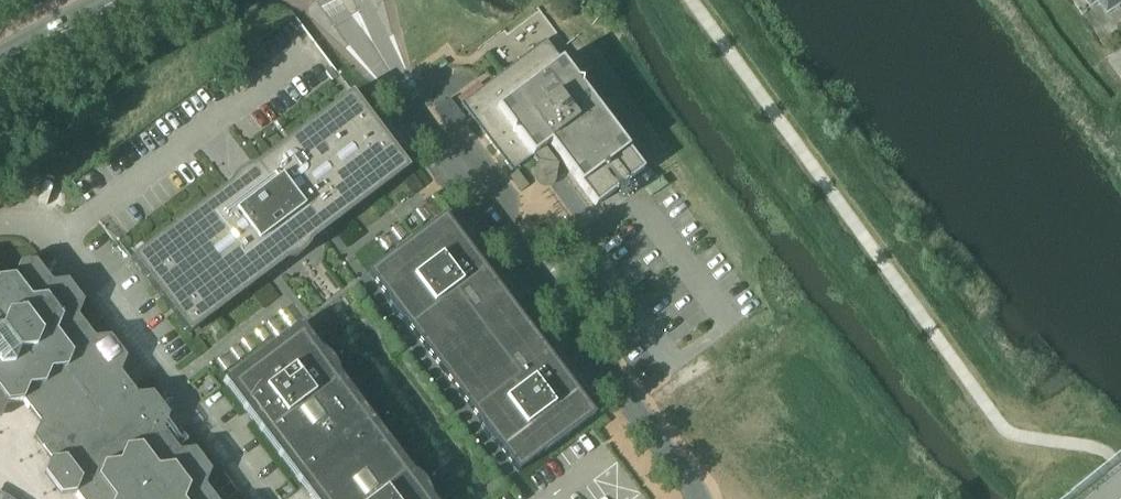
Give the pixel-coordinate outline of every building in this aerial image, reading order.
[(1108,16),(1120,7),(1120,0),(1095,0),(1108,16)] [(628,150),(635,144),(584,74),(576,81),(561,60),(560,61),(545,41),(461,103),(511,171),(532,156),(537,162),(548,163),(549,154),(543,147),(549,143),(595,206),(643,170),(628,150)] [(251,178),(246,184),(239,188),(232,190),(229,185),(227,186),(131,259),(134,264),(151,285),(157,293),(160,297),(170,310),(174,307),(190,328),(262,274),(283,257),(284,255),(287,252),(290,248),(294,245),(298,242),(303,240),(308,239),(401,168),(386,146),(390,144),(352,92),(255,165),(253,166),(256,171),(251,178)] [(432,110),(448,131),(464,120),(448,99),(432,110)] [(397,258),(375,275),(391,296),(394,298),(396,299),(400,302),(403,306),(406,310),(408,314),(409,318),(410,321),(484,418),(487,420),(490,422),(495,426),(498,430),(501,436),(502,440),(503,443),(520,465),(541,449),(544,453),(595,414),(559,368),(515,309),(508,300),(444,215),(439,219),(435,222),(422,231),(393,254),(397,258)] [(206,486),(212,471),(195,449),(179,451),(164,429),(170,414),(153,392),(138,395),(122,373),(127,359),(110,337),(95,339),(79,317),(85,303),(68,280),(53,283),(36,260),(20,263),(14,277),(0,279),(0,394),(8,404),(23,402),(40,424),(33,439),(50,461),(66,459),(82,481),(76,495),(79,498),(216,498),(206,486)] [(419,495),(415,490),(412,485),(410,481),(409,478),(408,474),(336,379),(332,377),(329,375),(321,366),(318,361),(316,357),(316,353),(300,332),(278,348),(275,343),(224,381),(313,498),(424,498),(419,495)] [(224,498),(229,498),(238,493),(224,475),(213,484),(224,498)]
